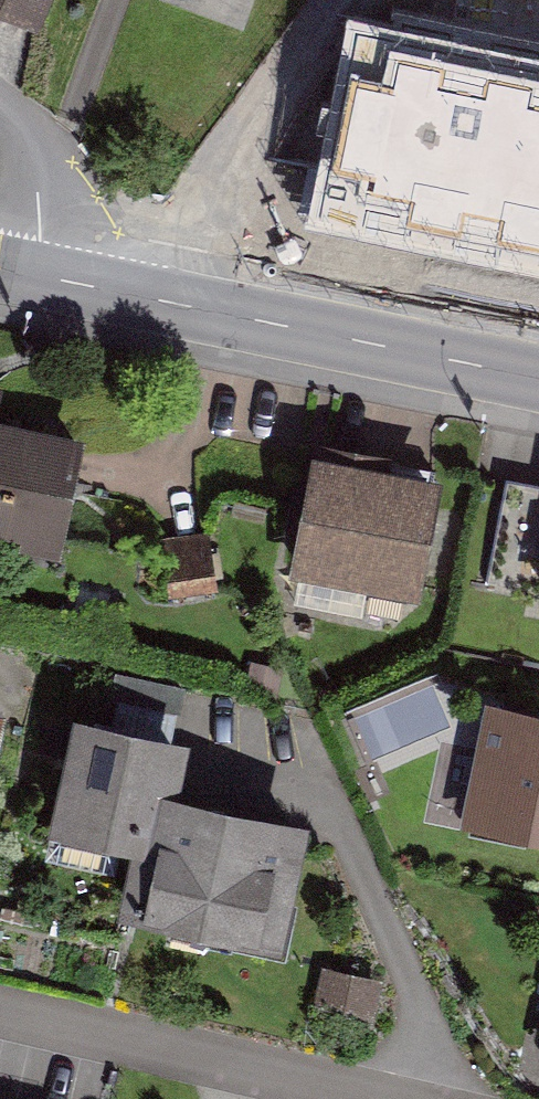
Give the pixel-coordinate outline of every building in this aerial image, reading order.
[(32,18),(40,0),(0,0),(0,4),(32,18)] [(237,18),(243,0),(184,0),(237,18)] [(350,26),(308,232),(538,279),(538,65),(350,26)] [(59,518),(82,408),(0,391),(0,506),(59,518)] [(317,434),(292,549),(421,574),(446,459),(317,434)] [(172,604),(217,602),(215,551),(170,553),(172,604)] [(192,708),(68,683),(44,800),(154,823),(142,883),(276,910),(303,781),(182,757),(192,708)] [(498,714),(477,813),(538,826),(538,723),(498,714)]
